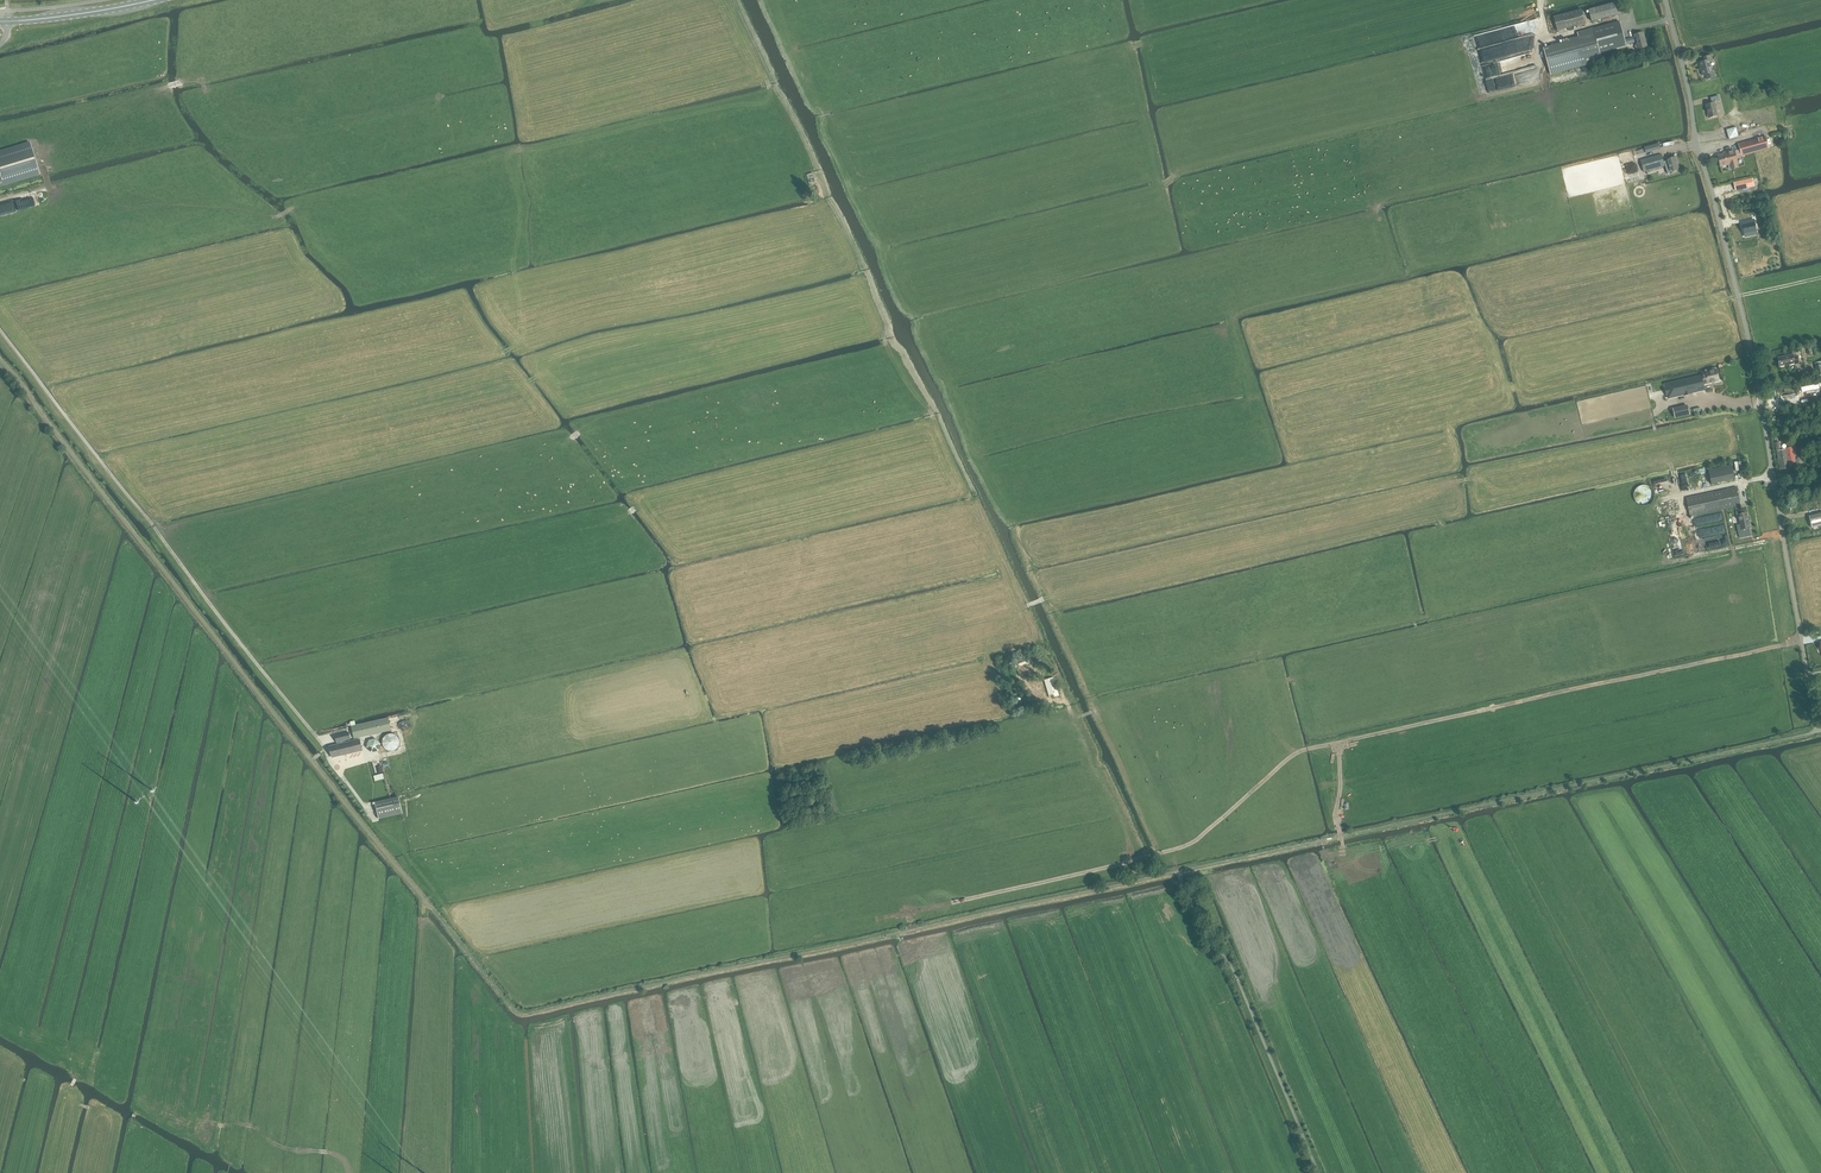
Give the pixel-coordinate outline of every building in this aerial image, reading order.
[(1592,21),(1618,14),(1615,3),(1589,10),(1592,21)] [(1558,31),(1585,23),(1583,15),(1587,14),(1585,8),(1582,9),(1554,17),(1558,31)] [(1620,22),(1578,34),(1579,36),(1569,39),(1569,41),(1544,48),(1551,75),(1602,61),(1600,52),(1636,42),(1638,49),(1648,47),(1644,33),(1634,35),(1635,37),(1625,39),(1620,22)] [(1716,77),(1715,72),(1713,72),(1710,61),(1713,60),(1711,55),(1704,57),(1705,61),(1700,63),(1702,70),(1700,70),(1702,76),(1705,75),(1706,80),(1716,77)] [(1709,118),(1718,116),(1716,108),(1716,107),(1715,103),(1720,102),(1719,96),(1711,98),(1712,103),(1706,105),(1708,113),(1707,114),(1708,118),(1709,118)] [(831,102),(825,103),(826,110),(833,109),(831,102)] [(1730,139),(1739,136),(1736,127),(1727,130),(1730,139)] [(1739,143),(1740,149),(1734,151),(1734,150),(1728,152),(1728,153),(1718,156),(1721,167),(1730,164),(1732,169),(1738,167),(1737,162),(1736,156),(1742,154),(1742,156),(1770,149),(1766,136),(1739,143)] [(3,185),(40,174),(30,144),(30,143),(0,153),(0,186),(3,185)] [(1646,153),(1660,149),(1660,148),(1659,144),(1659,143),(1650,146),(1645,147),(1645,148),(1646,151),(1646,153)] [(1644,172),(1665,166),(1665,165),(1668,173),(1680,170),(1676,157),(1667,160),(1667,161),(1664,162),(1662,155),(1641,161),(1644,172)] [(1629,174),(1637,172),(1635,163),(1627,166),(1629,174)] [(812,195),(818,193),(813,173),(807,175),(812,195)] [(1753,180),(1753,178),(1734,182),(1736,190),(1755,186),(1753,180)] [(820,214),(826,211),(823,204),(817,207),(820,214)] [(1754,220),(1742,222),(1745,234),(1756,232),(1754,220)] [(812,221),(809,223),(813,230),(817,239),(822,237),(821,234),(821,233),(818,227),(816,228),(812,221)] [(1794,364),(1799,363),(1797,354),(1797,351),(1794,351),(1794,349),(1792,350),(1793,355),(1778,358),(1780,366),(1794,363),(1794,364)] [(1706,372),(1706,374),(1665,384),(1666,388),(1665,388),(1667,395),(1668,394),(1669,398),(1684,394),(1685,395),(1691,393),(1691,392),(1705,389),(1704,383),(1719,379),(1717,369),(1706,372)] [(1688,406),(1681,408),(1683,416),(1690,414),(1688,406)] [(1796,460),(1794,448),(1779,450),(1779,447),(1780,447),(1779,442),(1775,442),(1780,469),(1789,467),(1797,466),(1797,465),(1800,464),(1799,460),(1796,460)] [(1732,465),(1709,470),(1712,484),(1735,479),(1732,465)] [(1737,487),(1686,498),(1690,517),(1736,507),(1737,515),(1738,515),(1740,524),(1737,525),(1740,538),(1751,536),(1750,528),(1751,528),(1747,512),(1742,513),(1737,487)] [(1812,527),(1820,525),(1820,513),(1810,515),(1812,527)] [(1050,698),(1059,695),(1054,678),(1045,680),(1050,698)] [(354,739),(392,730),(389,718),(352,727),(354,739)] [(350,733),(336,736),(337,743),(338,743),(338,745),(330,746),(332,757),(362,750),(360,740),(345,743),(345,741),(352,739),(350,733)] [(399,744),(399,741),(397,739),(397,738),(395,737),(394,737),(393,737),(391,737),(389,737),(388,738),(387,739),(386,739),(385,741),(385,742),(384,744),(385,746),(385,748),(386,749),(387,750),(389,751),(390,751),(391,751),(393,751),(395,751),(396,750),(397,749),(398,748),(399,747),(399,744)] [(369,740),(367,747),(372,752),(379,751),(381,744),(376,738),(369,740)] [(399,797),(375,802),(379,819),(403,813),(399,797)]
